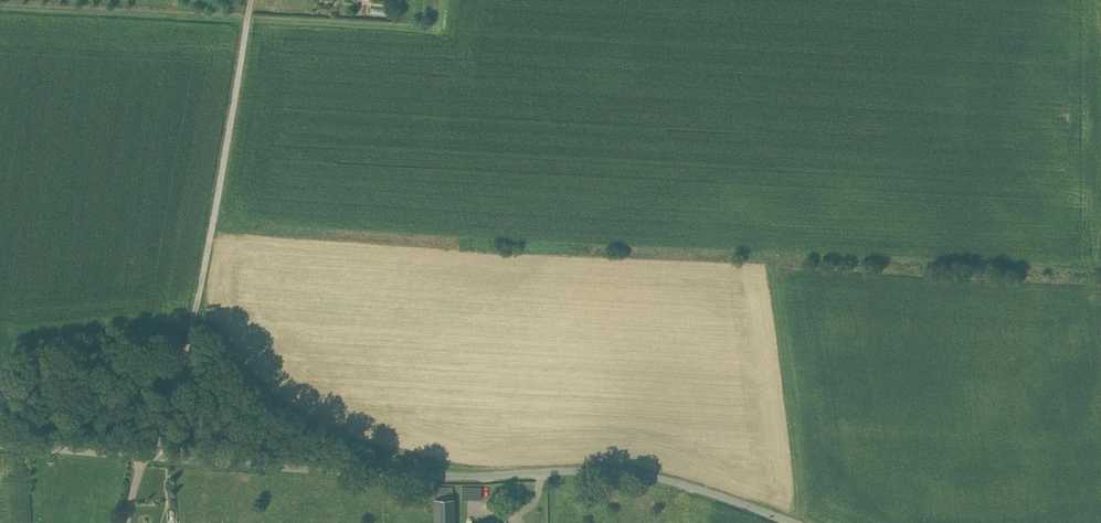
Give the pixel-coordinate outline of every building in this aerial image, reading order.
[(484,487),(463,487),(463,497),(484,497),(484,487)] [(435,497),(435,522),(457,522),(457,497),(435,497)]
